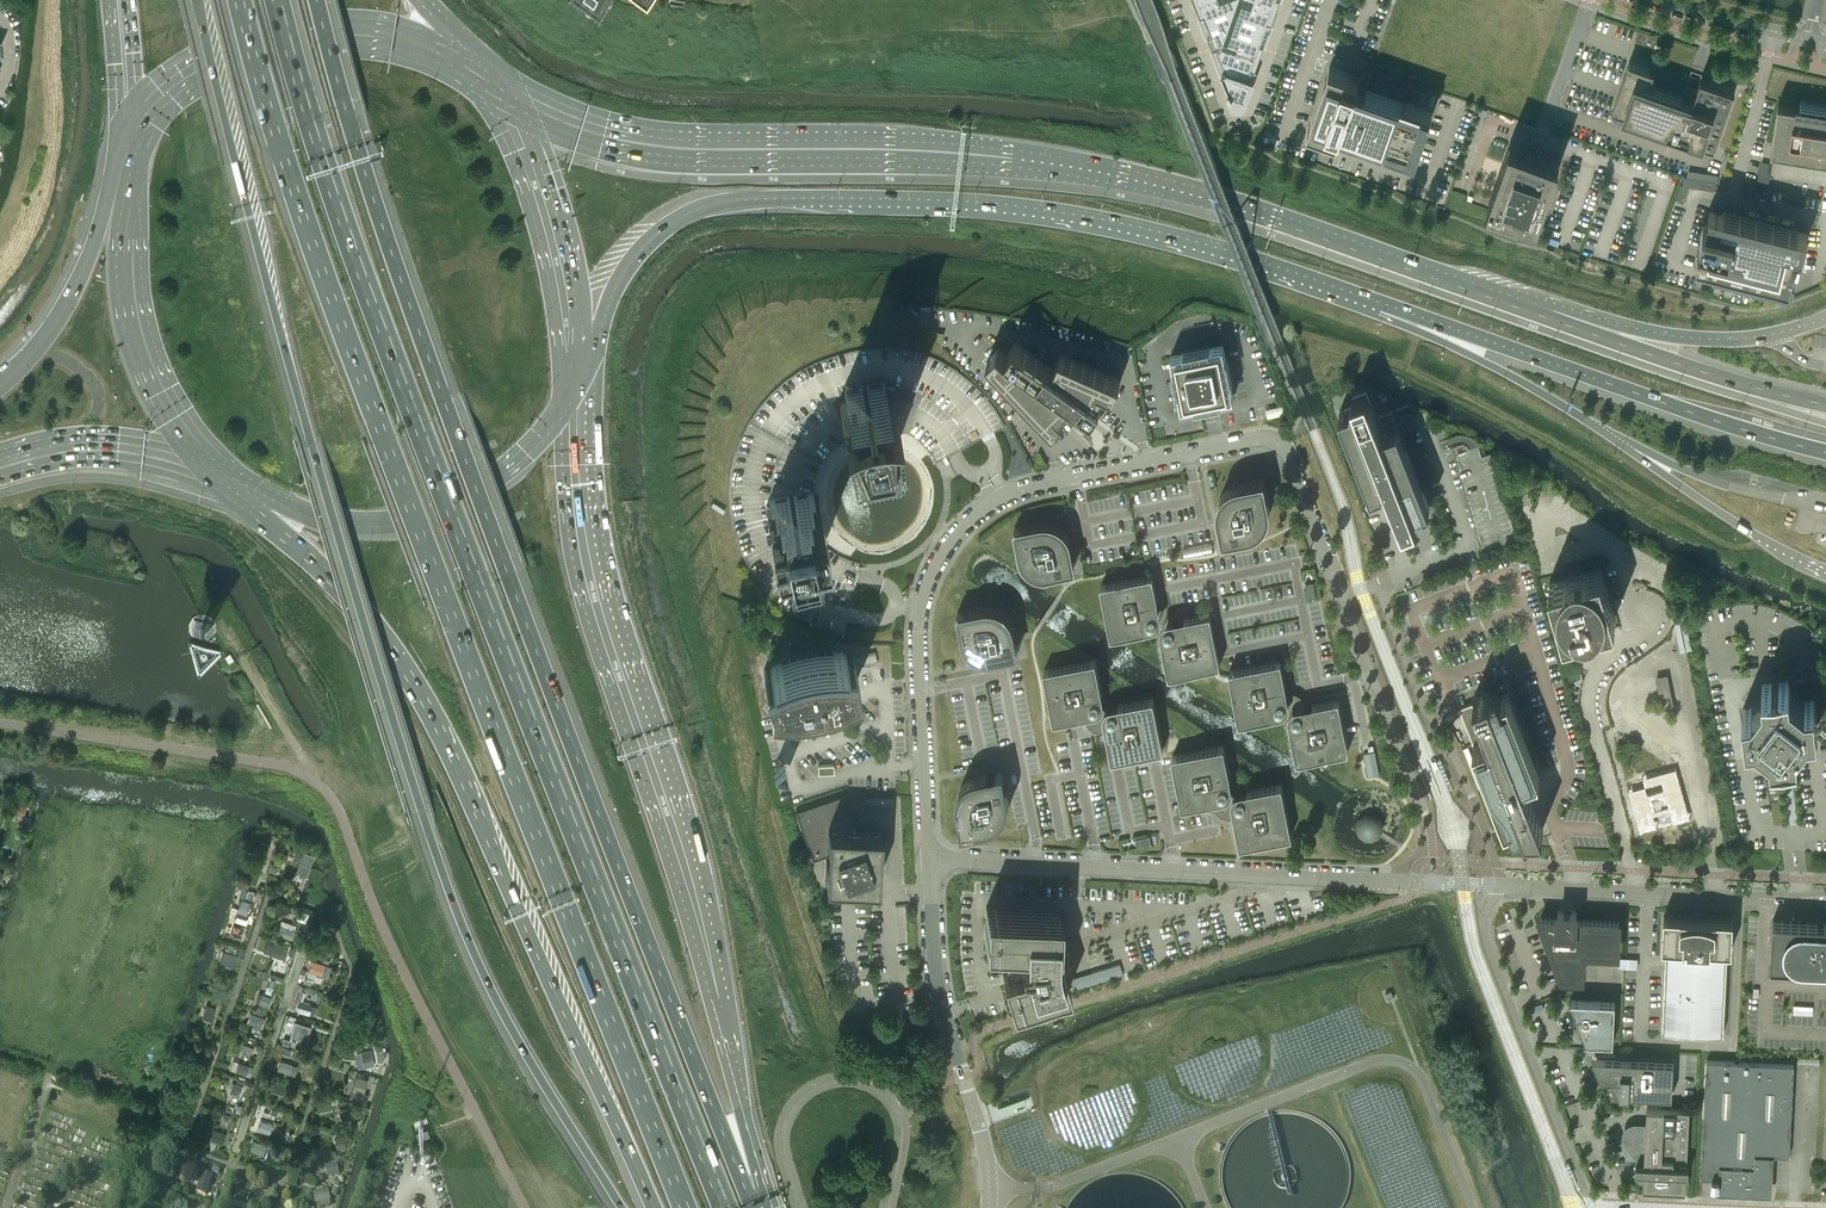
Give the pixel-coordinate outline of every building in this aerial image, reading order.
[(1201,15),(1204,14),(1208,24),(1211,34),(1209,35),(1208,34),(1213,49),(1214,48),(1214,47),(1216,46),(1226,70),(1225,71),(1223,71),(1222,71),(1229,89),(1228,89),(1231,95),(1233,94),(1233,93),(1245,97),(1252,78),(1250,78),(1250,79),(1248,78),(1251,68),(1254,68),(1253,69),(1254,70),(1259,56),(1264,43),(1263,43),(1260,43),(1264,32),(1268,21),(1270,22),(1270,23),(1271,23),(1276,10),(1279,0),(1194,0),(1195,3),(1201,17),(1202,16),(1201,15)] [(1612,109),(1668,129),(1714,145),(1735,87),(1706,77),(1706,78),(1701,76),(1694,97),(1688,95),(1684,93),(1683,96),(1649,84),(1654,70),(1650,68),(1650,67),(1629,60),(1612,109)] [(1387,148),(1416,158),(1432,110),(1403,100),(1403,102),(1367,89),(1366,88),(1367,83),(1363,82),(1359,80),(1358,79),(1359,76),(1329,66),(1308,128),(1337,139),(1341,127),(1351,130),(1350,133),(1351,134),(1387,146),(1387,148)] [(1770,150),(1825,159),(1825,107),(1800,103),(1800,106),(1778,102),(1770,150)] [(1510,140),(1487,206),(1519,218),(1520,214),(1538,220),(1560,158),(1510,140)] [(1760,170),(1766,172),(1769,162),(1762,161),(1760,170)] [(1764,179),(1766,172),(1760,170),(1758,178),(1764,179)] [(1461,172),(1456,186),(1463,188),(1468,175),(1461,172)] [(1716,190),(1717,181),(1684,176),(1682,184),(1681,184),(1676,199),(1683,202),(1689,186),(1716,190)] [(1768,180),(1764,179),(1758,178),(1756,186),(1767,189),(1767,187),(1768,180)] [(1807,231),(1774,223),(1712,207),(1712,204),(1711,204),(1706,223),(1703,222),(1698,241),(1701,241),(1694,268),(1696,268),(1698,261),(1713,265),(1712,268),(1791,288),(1795,275),(1792,274),(1794,264),(1790,263),(1794,247),(1803,250),(1807,231)] [(1010,356),(1008,358),(999,348),(988,358),(1054,428),(1065,418),(1061,414),(1066,408),(1070,411),(1074,405),(1070,402),(1072,399),(1093,414),(1101,402),(1098,399),(1105,389),(1115,393),(1121,380),(1060,353),(1054,366),(1057,367),(1056,370),(1016,342),(1007,354),(1010,356)] [(1171,354),(1182,406),(1234,395),(1223,343),(1171,354)] [(843,398),(840,400),(848,438),(848,439),(852,438),(853,442),(896,434),(896,429),(900,429),(900,428),(900,427),(904,426),(907,417),(913,400),(904,397),(904,396),(896,394),(895,394),(893,394),(892,389),(889,389),(887,389),(884,389),(885,382),(844,390),(847,396),(843,398)] [(1366,391),(1352,397),(1355,403),(1351,404),(1351,406),(1339,411),(1371,493),(1384,488),(1384,486),(1387,485),(1403,526),(1417,521),(1414,515),(1418,513),(1418,511),(1430,507),(1398,425),(1394,426),(1393,424),(1388,426),(1389,429),(1385,430),(1386,432),(1383,433),(1366,391)] [(1515,540),(1495,451),(1482,453),(1477,433),(1457,437),(1459,443),(1456,443),(1480,548),(1515,540)] [(1361,501),(1368,498),(1358,472),(1354,474),(1361,501)] [(1218,510),(1218,512),(1223,538),(1250,533),(1252,533),(1254,532),(1256,531),(1258,530),(1259,529),(1261,527),(1263,526),(1264,524),(1265,522),(1267,520),(1268,518),(1268,516),(1269,514),(1269,512),(1270,510),(1270,508),(1270,506),(1270,503),(1264,477),(1238,482),(1236,483),(1234,483),(1232,484),(1230,485),(1228,487),(1227,488),(1225,489),(1224,491),(1223,492),(1221,494),(1220,496),(1220,498),(1219,500),(1218,502),(1218,504),(1218,506),(1218,508),(1218,510)] [(779,548),(780,552),(824,543),(823,539),(827,538),(818,494),(814,495),(813,491),(812,491),(769,500),(770,504),(766,505),(775,549),(779,548)] [(713,501),(711,504),(714,506),(723,512),(725,509),(713,501)] [(1076,568),(1073,550),(1071,541),(1070,539),(1070,537),(1069,535),(1068,533),(1066,531),(1065,530),(1063,528),(1062,527),(1060,525),(1058,524),(1056,523),(1054,522),(1052,522),(1050,521),(1048,521),(1045,521),(1043,521),(1041,521),(1015,526),(1020,553),(1021,555),(1021,557),(1022,559),(1023,561),(1025,563),(1026,564),(1027,566),(1029,567),(1031,569),(1033,570),(1035,571),(1037,572),(1039,572),(1041,573),(1043,573),(1045,573),(1048,573),(1050,573),(1076,568)] [(1601,565),(1584,570),(1582,570),(1580,570),(1578,570),(1576,570),(1575,570),(1573,571),(1571,572),(1570,572),(1568,573),(1567,575),(1550,580),(1564,631),(1582,626),(1584,626),(1586,626),(1588,626),(1590,625),(1592,625),(1594,624),(1596,623),(1597,621),(1615,616),(1601,565)] [(1101,584),(1109,624),(1111,636),(1146,629),(1146,628),(1153,626),(1155,626),(1156,625),(1157,625),(1158,624),(1159,623),(1159,622),(1160,621),(1160,619),(1160,618),(1160,617),(1157,600),(1152,574),(1101,584)] [(1313,581),(1305,583),(1308,597),(1316,595),(1313,581)] [(991,658),(993,658),(1019,653),(1014,626),(1013,624),(1013,622),(1012,620),(1011,618),(1009,616),(1008,615),(1006,613),(1005,612),(1003,610),(1001,609),(999,608),(997,608),(995,607),(993,606),(991,606),(988,606),(986,606),(984,606),(958,612),(963,638),(963,640),(964,642),(965,644),(966,646),(967,648),(969,650),(970,651),(972,653),(974,654),(976,655),(978,656),(980,657),(982,657),(984,658),(986,658),(988,658),(991,658)] [(1210,613),(1184,618),(1184,619),(1167,622),(1166,623),(1165,623),(1164,624),(1163,625),(1163,626),(1162,627),(1162,628),(1161,629),(1161,630),(1161,632),(1163,639),(1162,640),(1169,674),(1211,666),(1212,668),(1212,669),(1213,671),(1214,672),(1214,673),(1215,674),(1217,675),(1218,676),(1219,677),(1220,678),(1222,678),(1223,679),(1225,679),(1227,679),(1228,679),(1230,679),(1231,679),(1230,675),(1229,675),(1227,675),(1226,675),(1225,675),(1223,674),(1222,674),(1221,673),(1220,672),(1219,671),(1218,670),(1217,669),(1216,668),(1216,666),(1216,665),(1220,664),(1210,613)] [(875,650),(858,654),(861,666),(878,662),(875,650)] [(772,668),(763,672),(768,681),(769,686),(768,696),(778,696),(778,698),(783,698),(788,698),(793,698),(798,698),(803,697),(808,697),(812,696),(817,695),(822,694),(827,693),(832,691),(836,689),(841,688),(846,686),(850,684),(849,682),(858,678),(854,669),(853,664),(853,654),(844,654),(844,652),(839,652),(834,652),(829,652),(824,652),(819,653),(814,653),(809,654),(804,655),(799,656),(795,657),(790,659),(785,661),(781,662),(776,664),(772,666),(772,668)] [(1102,694),(1095,659),(1044,670),(1054,721),(1085,715),(1086,718),(1088,721),(1090,724),(1090,725),(1090,726),(1090,727),(1091,728),(1092,729),(1093,729),(1094,729),(1095,728),(1096,727),(1099,728),(1103,729),(1106,728),(1112,759),(1163,749),(1153,698),(1118,705),(1119,706),(1110,708),(1108,706),(1107,706),(1106,705),(1105,704),(1103,703),(1102,694)] [(1297,692),(1293,691),(1290,691),(1287,691),(1280,660),(1229,670),(1230,675),(1231,679),(1239,721),(1274,715),(1274,714),(1283,712),(1284,713),(1285,714),(1287,715),(1288,715),(1289,716),(1291,725),(1290,725),(1297,760),(1348,750),(1338,699),(1307,705),(1306,702),(1305,699),(1302,696),(1303,695),(1303,694),(1303,693),(1302,692),(1301,691),(1300,691),(1299,691),(1298,691),(1297,692)] [(1657,677),(1659,690),(1669,688),(1666,675),(1657,677)] [(1755,734),(1769,746),(1770,755),(1798,752),(1797,742),(1808,728),(1817,727),(1814,700),(1805,701),(1790,689),(1789,680),(1762,684),(1763,693),(1751,707),(1742,708),(1746,736),(1755,734)] [(1501,695),(1499,689),(1492,691),(1493,693),(1491,693),(1489,690),(1473,696),(1476,702),(1473,703),(1472,702),(1459,707),(1505,823),(1512,820),(1515,827),(1521,824),(1521,822),(1523,822),(1525,828),(1543,828),(1523,777),(1526,776),(1527,778),(1540,773),(1508,692),(1501,695)] [(1224,745),(1212,747),(1172,755),(1182,807),(1213,800),(1214,803),(1216,807),(1218,809),(1218,810),(1218,811),(1218,812),(1218,813),(1219,814),(1220,814),(1221,815),(1222,814),(1223,814),(1224,813),(1227,814),(1231,815),(1234,814),(1240,845),(1291,835),(1281,784),(1247,791),(1238,793),(1237,792),(1235,791),(1234,790),(1233,790),(1232,789),(1230,780),(1224,745)] [(818,764),(818,768),(819,773),(834,772),(834,763),(818,764)] [(1678,765),(1627,778),(1640,831),(1691,818),(1678,765)] [(963,831),(989,825),(991,825),(993,824),(995,823),(997,822),(999,821),(1001,819),(1002,818),(1004,816),(1005,815),(1006,813),(1007,811),(1008,809),(1009,807),(1009,804),(1009,802),(1010,800),(1009,798),(1009,796),(1004,769),(978,774),(976,775),(973,776),(971,777),(970,778),(968,779),(966,780),(964,782),(963,784),(962,785),(961,787),(960,789),(959,791),(958,793),(958,796),(957,798),(957,800),(957,802),(958,804),(963,831)] [(825,878),(845,879),(879,880),(880,847),(881,827),(861,826),(861,828),(856,828),(844,793),(796,810),(813,859),(827,854),(829,854),(828,858),(826,857),(825,878)] [(23,815),(28,802),(17,799),(13,812),(23,815)] [(1356,825),(1357,831),(1360,835),(1364,838),(1369,839),(1374,838),(1379,835),(1382,831),(1382,830),(1383,826),(1382,821),(1379,816),(1375,813),(1370,812),(1364,813),(1360,816),(1357,820),(1356,825)] [(1151,843),(1149,835),(1135,838),(1137,845),(1151,843)] [(266,860),(270,845),(260,841),(255,856),(266,860)] [(310,869),(315,855),(303,851),(299,866),(310,869)] [(241,899),(236,914),(247,917),(252,902),(241,899)] [(1056,947),(1055,947),(1056,943),(1058,943),(1060,910),(986,907),(984,940),(1003,941),(1004,949),(1003,949),(1007,953),(1007,954),(1006,954),(1006,955),(1005,955),(1005,956),(1005,957),(1005,958),(1006,959),(1007,959),(1007,960),(1008,960),(1008,961),(1005,965),(1006,965),(1007,973),(1003,975),(1012,1006),(1027,1001),(1027,1002),(1070,988),(1060,957),(1057,958),(1056,953),(1057,953),(1058,953),(1058,952),(1059,952),(1059,951),(1059,950),(1059,949),(1058,948),(1057,948),(1056,947)] [(1560,909),(1558,911),(1557,918),(1540,917),(1562,976),(1582,977),(1583,951),(1618,953),(1619,921),(1577,919),(1577,912),(1575,910),(1560,909)] [(1667,928),(1665,959),(1662,1030),(1723,1033),(1727,949),(1732,949),(1733,931),(1732,931),(1733,918),(1664,915),(1663,928),(1667,928)] [(1825,932),(1825,926),(1825,922),(1772,920),(1770,965),(1824,968),(1824,963),(1825,963),(1825,932)] [(292,938),(295,928),(285,925),(282,935),(292,938)] [(285,958),(288,949),(278,945),(275,955),(285,958)] [(235,964),(237,956),(223,952),(221,960),(235,964)] [(1628,966),(1628,958),(1620,958),(1619,966),(1628,966)] [(322,975),(325,963),(312,960),(309,971),(322,975)] [(1119,963),(1073,977),(1077,987),(1123,973),(1119,963)] [(269,1006),(272,997),(262,993),(259,1003),(269,1006)] [(1613,1041),(1615,1000),(1570,998),(1570,999),(1585,1039),(1585,1040),(1613,1041)] [(309,1013),(312,1005),(301,1001),(298,1009),(309,1013)] [(212,1019),(216,1006),(207,1002),(202,1016),(212,1019)] [(262,1026),(265,1017),(250,1012),(247,1022),(262,1026)] [(296,1019),(291,1034),(307,1040),(312,1024),(296,1019)] [(143,1074),(157,1076),(162,1044),(148,1042),(143,1074)] [(243,1042),(242,1048),(253,1051),(255,1045),(243,1042)] [(286,1046),(283,1055),(292,1058),(294,1049),(286,1046)] [(372,1050),(361,1052),(362,1062),(374,1060),(372,1050)] [(1674,1061),(1592,1057),(1601,1077),(1608,1078),(1613,1091),(1619,1091),(1619,1093),(1629,1094),(1629,1093),(1672,1095),(1674,1061)] [(246,1074),(249,1064),(238,1060),(235,1070),(246,1074)] [(296,1075),(298,1066),(281,1060),(278,1069),(296,1075)] [(1794,1064),(1706,1060),(1701,1176),(1712,1177),(1711,1184),(1718,1185),(1717,1189),(1753,1191),(1755,1191),(1757,1190),(1758,1190),(1760,1190),(1761,1189),(1763,1188),(1764,1187),(1765,1186),(1766,1185),(1767,1184),(1768,1183),(1769,1181),(1769,1180),(1770,1178),(1770,1177),(1770,1175),(1771,1175),(1772,1154),(1789,1155),(1794,1064)] [(363,1093),(368,1078),(356,1075),(352,1089),(363,1093)] [(239,1095),(243,1084),(232,1081),(229,1092),(239,1095)] [(283,1094),(286,1084),(274,1081),(271,1090),(283,1094)] [(997,1105),(999,1111),(1013,1106),(1026,1101),(1024,1095),(1011,1100),(997,1105)] [(356,1116),(353,1105),(339,1109),(342,1120),(356,1116)] [(1639,1169),(1639,1171),(1639,1173),(1639,1174),(1640,1175),(1640,1177),(1641,1178),(1643,1179),(1643,1186),(1686,1188),(1687,1171),(1688,1171),(1689,1163),(1687,1163),(1690,1108),(1647,1106),(1646,1125),(1635,1124),(1634,1124),(1633,1125),(1631,1125),(1630,1126),(1629,1126),(1628,1127),(1627,1128),(1626,1129),(1626,1131),(1625,1132),(1625,1133),(1625,1134),(1625,1136),(1625,1137),(1625,1139),(1626,1140),(1626,1141),(1627,1142),(1628,1143),(1637,1154),(1638,1157),(1639,1161),(1636,1161),(1636,1169),(1639,1169)] [(270,1133),(273,1123),(260,1119),(257,1129),(270,1133)] [(224,1143),(227,1132),(214,1128),(211,1139),(224,1143)] [(418,1138),(430,1135),(427,1128),(416,1132),(418,1138)] [(350,1134),(337,1137),(340,1147),(353,1144),(350,1134)] [(263,1154),(266,1143),(254,1139),(250,1150),(263,1154)] [(339,1174),(336,1163),(323,1167),(326,1177),(339,1174)] [(205,1195),(208,1185),(199,1182),(196,1192),(205,1195)] [(330,1201),(327,1189),(312,1193),(314,1204),(330,1201)] [(246,1204),(249,1194),(237,1190),(234,1200),(246,1204)]
